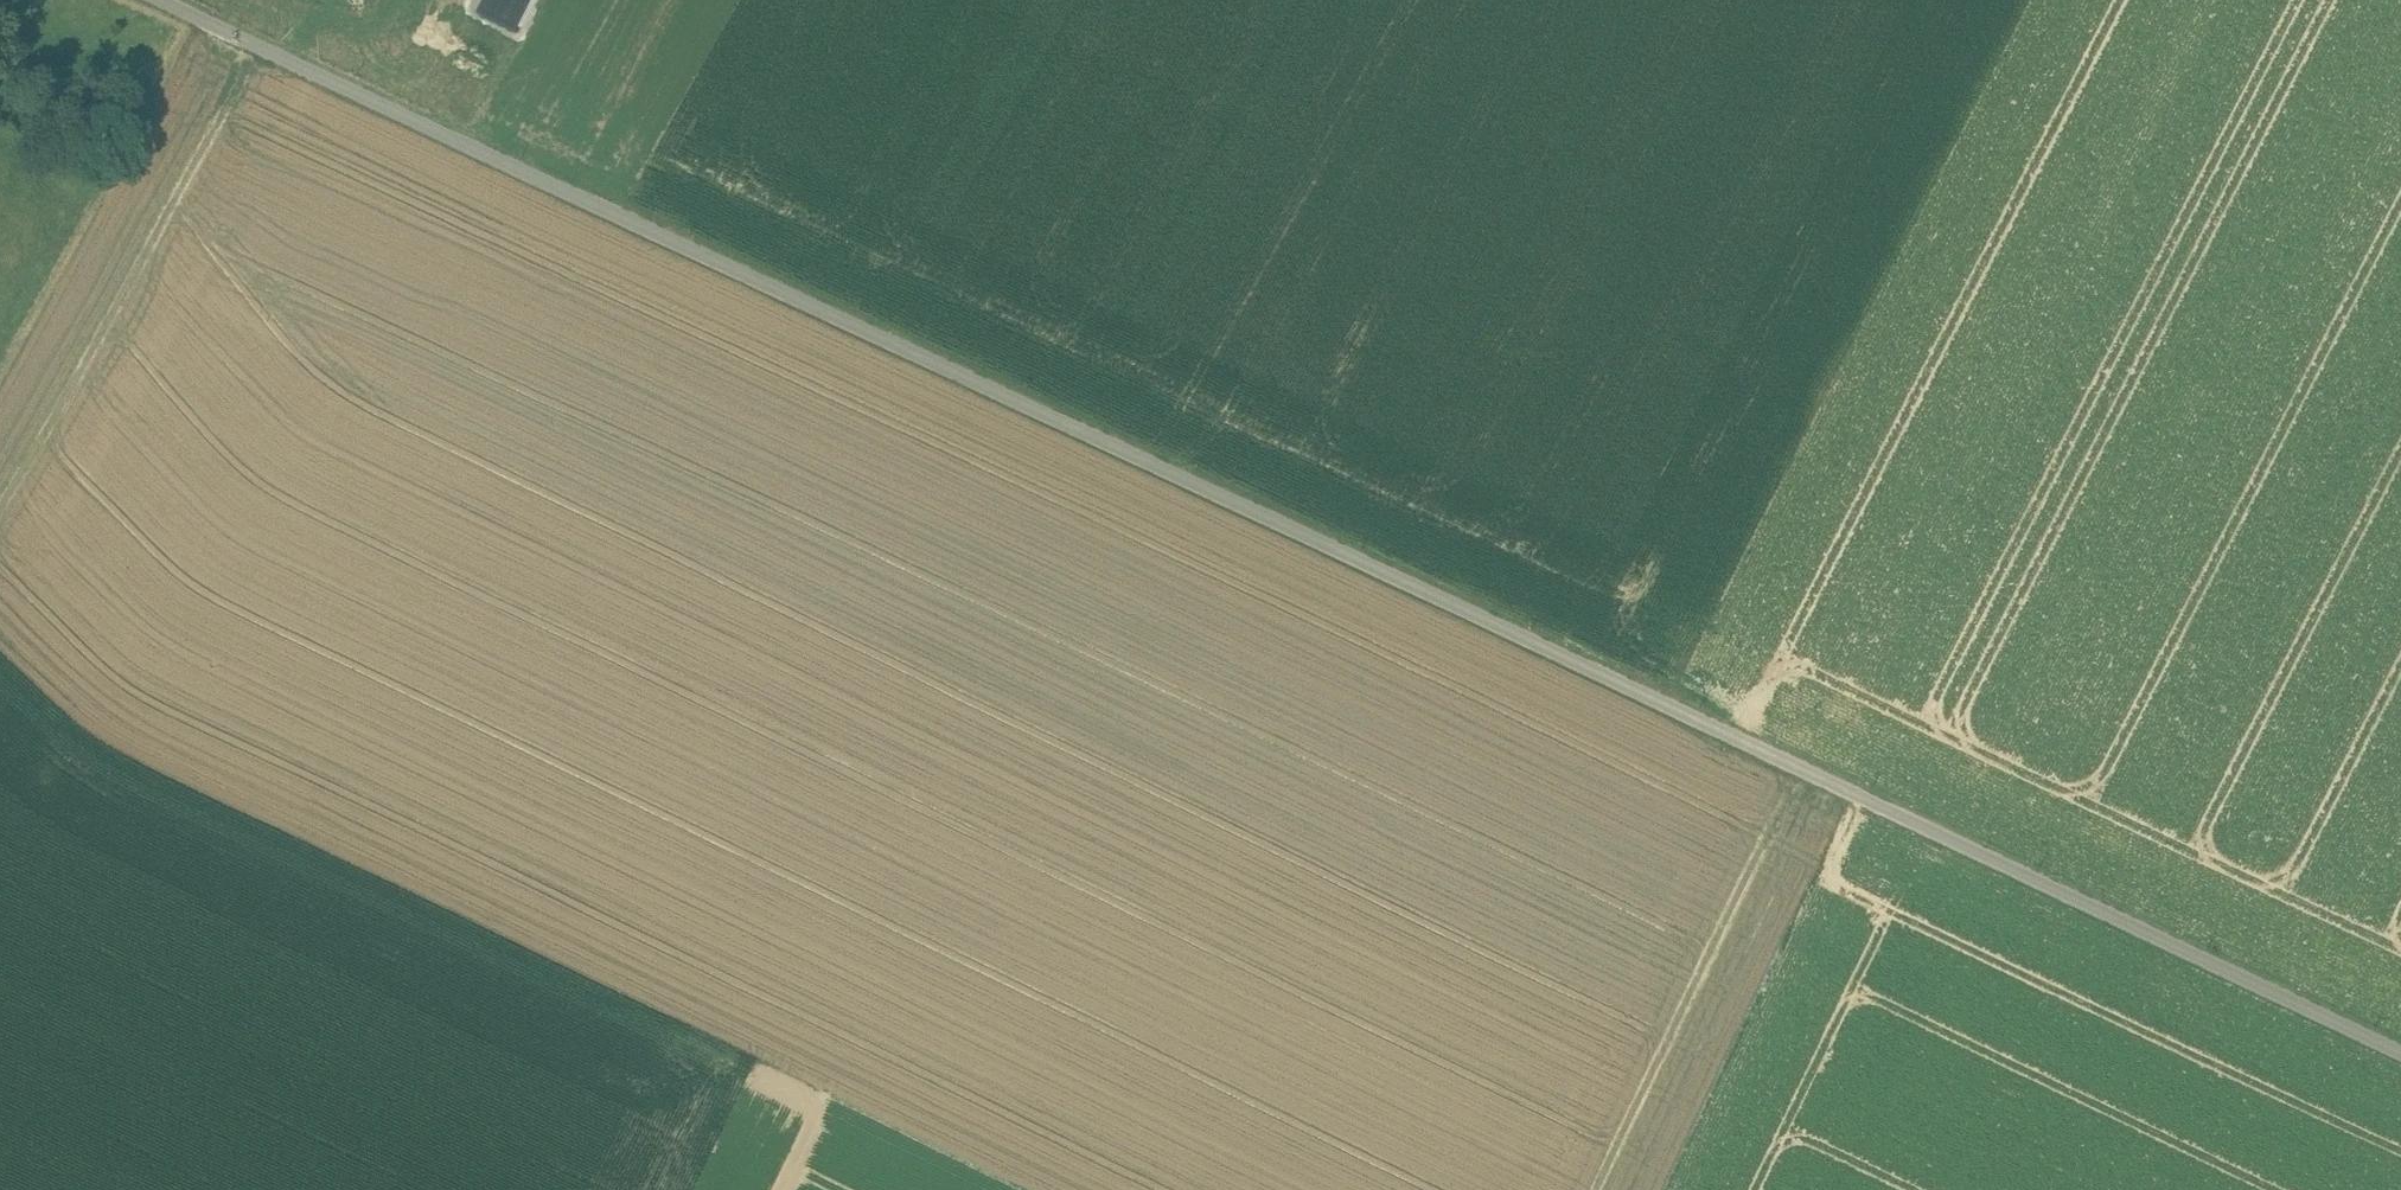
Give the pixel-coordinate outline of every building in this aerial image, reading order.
[(537,13),(544,0),(512,0),(537,13)]
